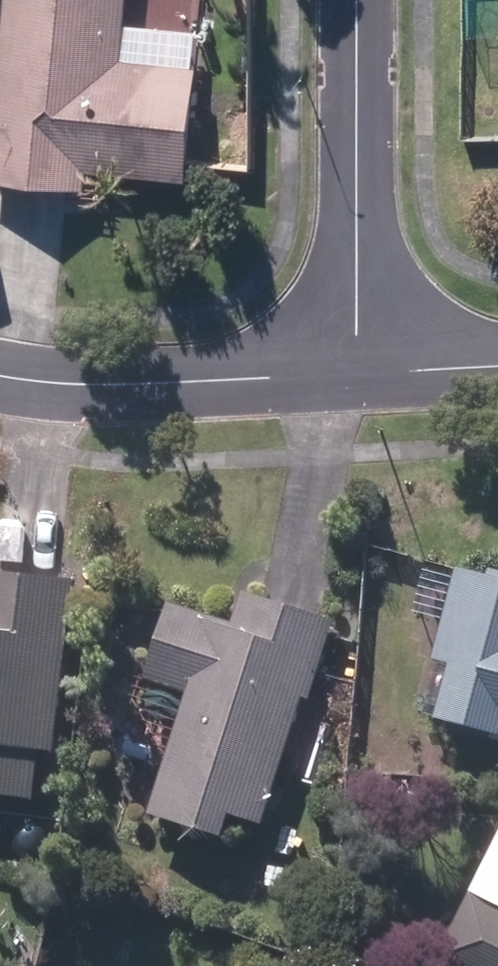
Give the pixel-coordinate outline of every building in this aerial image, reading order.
[(0,58),(0,182),(28,184),(82,190),(84,171),(181,181),(192,71),(116,63),(123,0),(6,0),(0,58)] [(434,720),(497,738),(497,577),(460,567),(435,660),(449,663),(434,720)] [(71,584),(27,579),(0,576),(0,799),(28,802),(34,752),(51,754),(71,584)] [(305,701),(331,623),(293,610),(241,593),(230,626),(169,606),(144,680),(188,695),(147,816),(218,840),(226,816),(255,826),(298,699),(305,701)] [(436,959),(450,965),(497,965),(497,912),(468,897),(436,959)]
